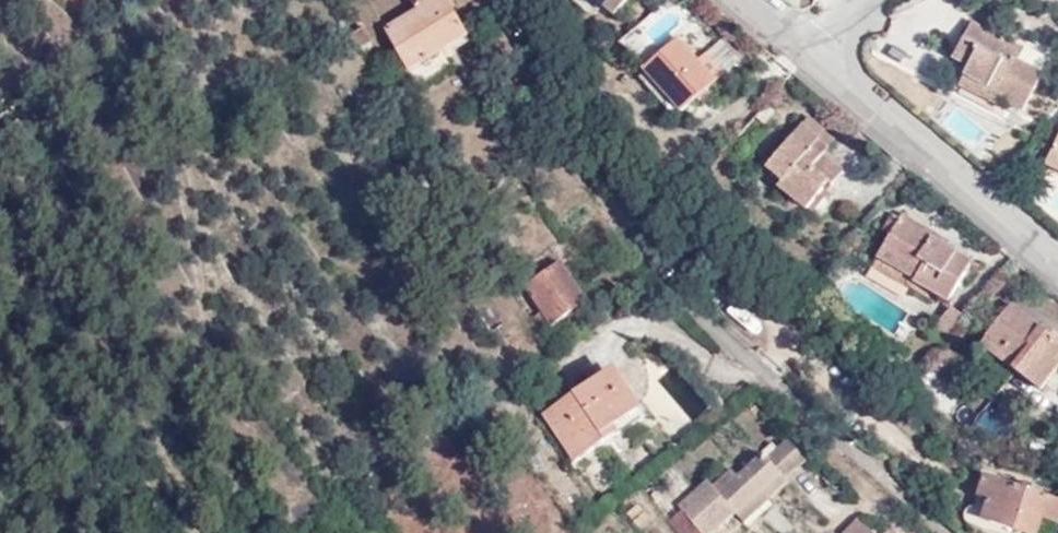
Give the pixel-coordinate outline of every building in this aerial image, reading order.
[(444,0),(405,0),(411,14),(382,28),(402,65),(461,33),(444,0)] [(623,0),(575,0),(596,24),(623,0)] [(968,70),(963,80),(1004,100),(1001,106),(1020,114),(1041,77),(1012,62),(1018,49),(971,25),(952,63),(968,70)] [(713,85),(695,64),(676,41),(642,72),(678,112),(680,115),(713,85)] [(705,54),(695,64),(713,85),(724,76),(705,54)] [(678,112),(642,72),(635,79),(670,120),(678,112)] [(1004,100),(963,80),(957,89),(998,112),(1001,106),(1004,100)] [(841,176),(820,160),(809,151),(815,144),(797,130),(765,172),(781,184),(775,190),(806,213),(827,187),(830,189),(841,176)] [(1049,156),(1057,161),(1057,136),(1049,156)] [(809,151),(820,160),(826,153),(815,144),(809,151)] [(1049,156),(1043,168),(1057,174),(1057,161),(1049,156)] [(897,222),(930,242),(934,237),(901,217),(897,222)] [(882,234),(888,238),(897,222),(892,219),(882,234)] [(970,266),(930,242),(897,222),(888,238),(881,250),(869,269),(870,270),(866,279),(901,300),(908,289),(944,312),(970,266)] [(583,303),(557,258),(521,280),(539,311),(526,317),(536,333),(583,303)] [(984,339),(1017,364),(1010,372),(1038,393),(1057,368),(1053,364),(1057,357),(1057,345),(1008,308),(984,339)] [(1017,364),(984,339),(978,346),(1010,372),(1017,364)] [(624,388),(615,373),(545,417),(576,463),(608,443),(603,435),(634,415),(619,391),(624,388)] [(734,515),(759,494),(768,503),(786,486),(783,482),(804,463),(786,443),(775,453),(769,447),(762,455),(764,458),(736,482),(728,475),(712,489),(707,484),(678,510),(698,532),(714,532),(734,515)] [(1057,520),(1057,503),(977,476),(969,503),(983,508),(975,528),(991,532),(1037,532),(1038,530),(1053,532),(1057,520)] [(759,494),(734,515),(742,524),(768,503),(759,494)] [(848,526),(855,532),(878,532),(859,515),(848,526)]
